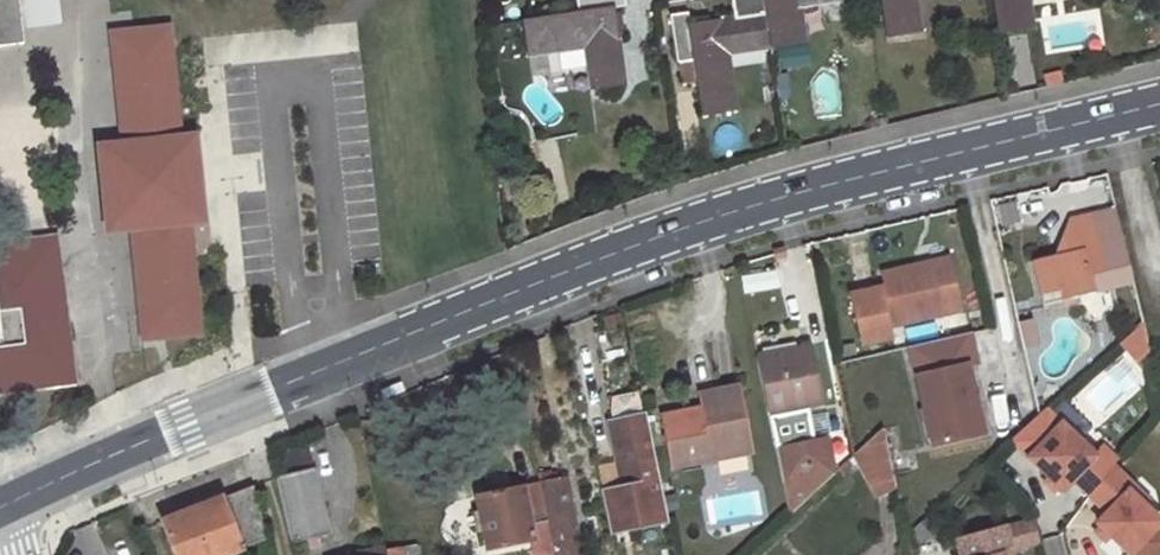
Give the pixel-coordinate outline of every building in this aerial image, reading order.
[(23,45),(21,31),(17,0),(0,0),(0,47),(23,45)] [(21,31),(60,27),(56,0),(17,0),(21,31)] [(576,13),(519,21),(523,49),(540,47),(541,52),(587,45),(594,90),(621,86),(614,41),(610,9),(621,7),(620,0),(574,0),(576,13)] [(725,95),(729,95),(723,48),(767,41),(761,0),(735,0),(737,18),(708,23),(686,26),(684,16),(667,18),(674,62),(691,60),(699,117),(727,113),(725,95)] [(767,41),(768,49),(796,45),(794,28),(798,27),(794,0),(761,0),(767,41)] [(909,17),(914,16),(911,0),(877,0),(883,37),(912,33),(909,17)] [(996,33),(1024,28),(1022,13),(1025,12),(1023,0),(991,0),(996,33)] [(174,35),(127,40),(138,139),(184,134),(174,42),(174,35)] [(1052,254),(1030,259),(1042,303),(1094,292),(1093,284),(1107,281),(1091,211),(1069,216),(1062,233),(1052,254)] [(193,225),(148,229),(158,327),(203,322),(193,225)] [(0,246),(0,312),(63,304),(54,238),(0,246)] [(884,286),(852,294),(864,345),(892,339),(889,326),(960,310),(948,257),(904,267),(882,272),(884,286)] [(73,385),(63,304),(0,312),(0,395),(73,385)] [(968,331),(934,340),(941,369),(916,374),(932,443),(982,432),(973,392),(967,363),(975,362),(968,331)] [(756,355),(769,412),(821,401),(811,344),(787,349),(756,355)] [(716,391),(701,393),(703,407),(740,400),(737,387),(716,391)] [(740,400),(703,407),(714,458),(750,451),(740,400)] [(1115,460),(1120,454),(1104,441),(1096,450),(1046,406),(1037,414),(1012,438),(1053,474),(1062,481),(1066,485),(1076,475),(1090,488),(1115,460)] [(678,412),(662,415),(672,465),(714,458),(703,407),(678,412)] [(602,492),(610,531),(667,519),(645,415),(623,419),(609,422),(614,448),(622,446),(630,485),(622,488),(602,492)] [(881,427),(852,454),(874,497),(894,487),(881,427)] [(789,512),(831,473),(822,459),(814,445),(777,452),(789,512)] [(614,448),(622,488),(630,485),(622,446),(614,448)] [(1119,463),(1115,460),(1090,488),(1094,491),(1119,463)] [(1123,466),(1119,463),(1094,491),(1098,494),(1123,466)] [(314,466),(276,475),(292,543),(329,534),(314,466)] [(1098,494),(1112,507),(1102,518),(1107,522),(1115,529),(1137,548),(1142,542),(1159,521),(1159,508),(1148,498),(1133,485),(1138,480),(1123,466),(1098,494)] [(1053,474),(1048,479),(1053,483),(1057,487),(1062,481),(1053,474)] [(476,495),(486,548),(530,539),(534,554),(541,554),(554,553),(554,554),(581,554),(564,478),(552,480),(540,483),(507,489),(476,495)] [(1152,492),(1138,480),(1133,485),(1148,498),(1152,492)] [(162,520),(176,554),(221,554),(266,537),(252,484),(205,503),(162,520)] [(1011,546),(1040,538),(1034,518),(1005,526),(1011,546)] [(1142,542),(1156,554),(1159,554),(1159,521),(1142,542)] [(1115,529),(1107,522),(1102,527),(1106,531),(1111,535),(1115,529)] [(1005,523),(957,537),(962,554),(1003,554),(1002,551),(1012,548),(1011,546),(1005,526),(1005,523)]
